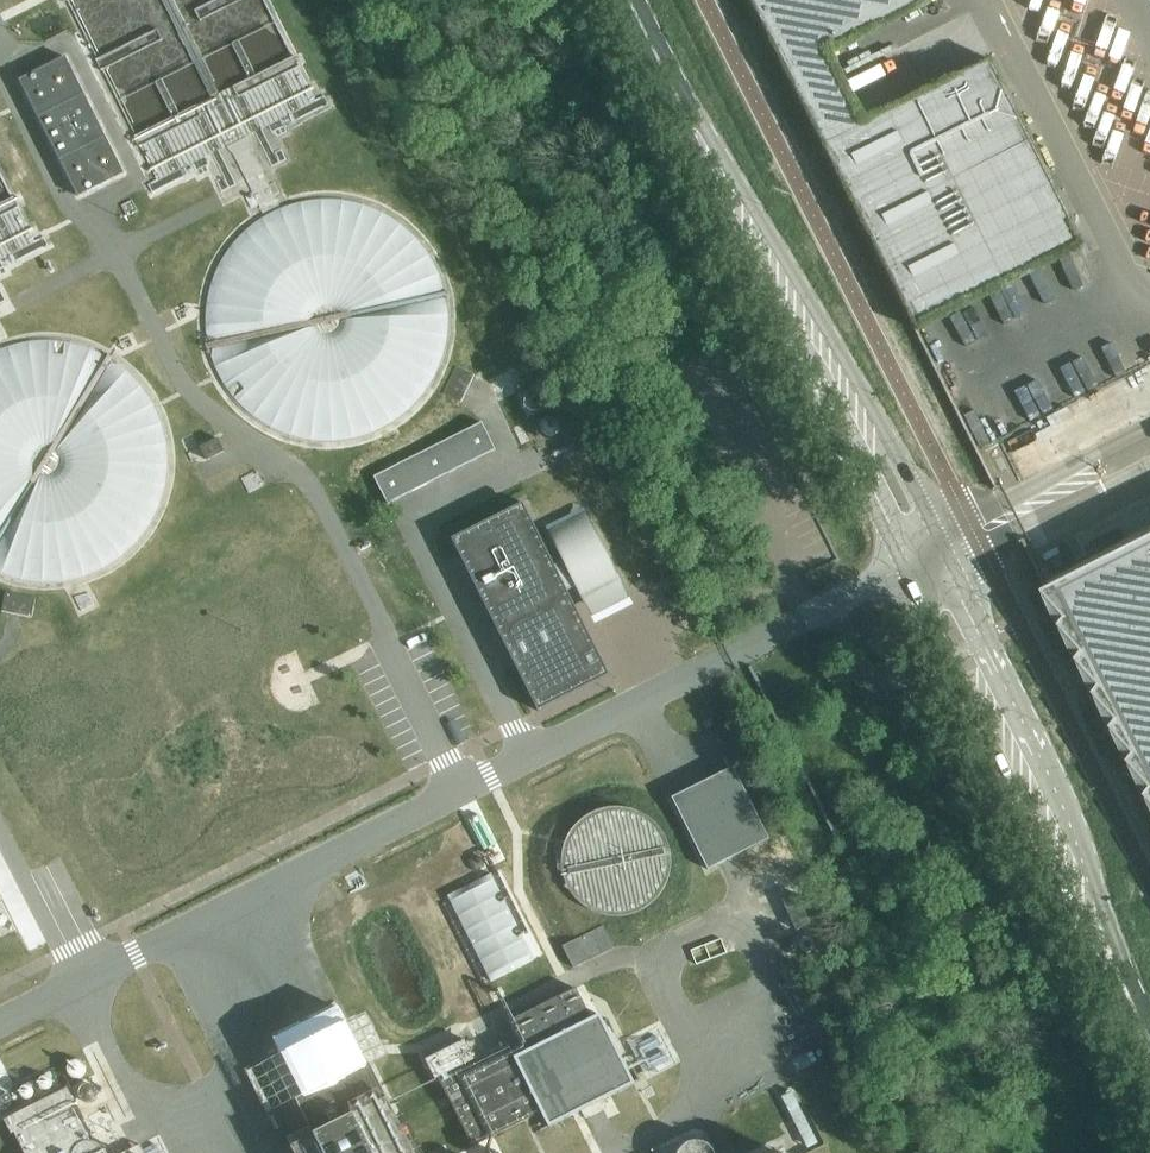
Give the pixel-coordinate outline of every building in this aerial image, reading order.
[(928,0),(745,0),(901,307),(905,305),(907,304),(1071,221),(1034,149),(990,61),(824,144),(788,71),(929,1),(928,0)] [(78,196),(124,173),(65,56),(19,79),(78,196)] [(461,402),(474,375),(456,366),(443,393),(461,402)] [(387,503),(495,449),(482,422),(374,476),(387,503)] [(200,447),(207,459),(224,450),(218,438),(200,447)] [(455,537),(453,539),(538,709),(608,674),(607,672),(600,657),(566,590),(575,585),(577,585),(583,597),(617,580),(599,543),(585,517),(551,534),(565,560),(563,561),(554,566),(549,556),(541,541),(528,515),(522,504),(455,537)] [(1043,589),(1149,800),(1149,535),(1043,589)] [(1058,556),(1050,560),(1055,569),(1063,565),(1058,556)] [(7,612),(22,615),(32,617),(35,597),(6,592),(2,611),(7,612)] [(733,767),(672,797),(708,869),(769,838),(733,767)] [(611,810),(595,816),(582,824),(572,836),(566,851),(564,866),(567,882),(574,896),(584,907),(598,915),(613,919),(628,918),(643,913),(657,903),(667,890),(673,874),(673,857),(668,840),(658,826),(644,816),(628,811),(611,810)] [(573,967),(614,947),(603,925),(563,946),(573,967)] [(493,1053),(440,1080),(473,1146),(541,1112),(549,1126),(635,1084),(600,1014),(591,1018),(576,988),(507,1022),(523,1052),(516,1055),(511,1045),(493,1053)] [(273,1039),(302,1096),(296,1099),(314,1135),(291,1146),(295,1152),(415,1152),(387,1098),(388,1098),(370,1062),(365,1064),(336,1007),(273,1039)] [(659,1022),(626,1037),(639,1065),(672,1051),(659,1022)] [(67,1087),(4,1119),(11,1133),(14,1131),(25,1152),(104,1152),(102,1148),(99,1145),(97,1143),(94,1142),(90,1141),(71,1103),(74,1101),(67,1087)]
